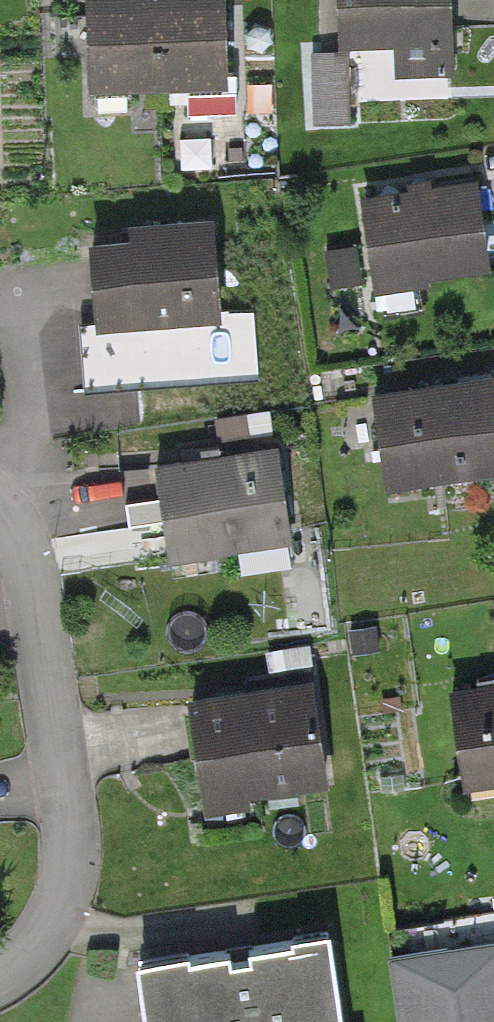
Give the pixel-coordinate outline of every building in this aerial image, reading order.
[(100,77),(239,73),(237,0),(98,0),(100,77)] [(350,31),(457,28),(457,0),(349,0),(350,31)] [(355,48),(317,50),(320,125),(358,124),(355,48)] [(362,198),(375,279),(493,260),(493,244),(483,179),(362,198)] [(229,229),(99,234),(102,315),(232,310),(229,229)] [(378,400),(391,479),(493,462),(493,382),(378,400)] [(289,442),(154,463),(169,562),(304,541),(289,442)] [(329,674),(189,695),(205,798),(344,777),(329,674)] [(452,687),(468,788),(493,784),(493,681),(452,687)] [(135,958),(145,1021),(357,1021),(343,927),(135,958)] [(397,953),(408,1021),(493,1021),(493,937),(397,953)]
